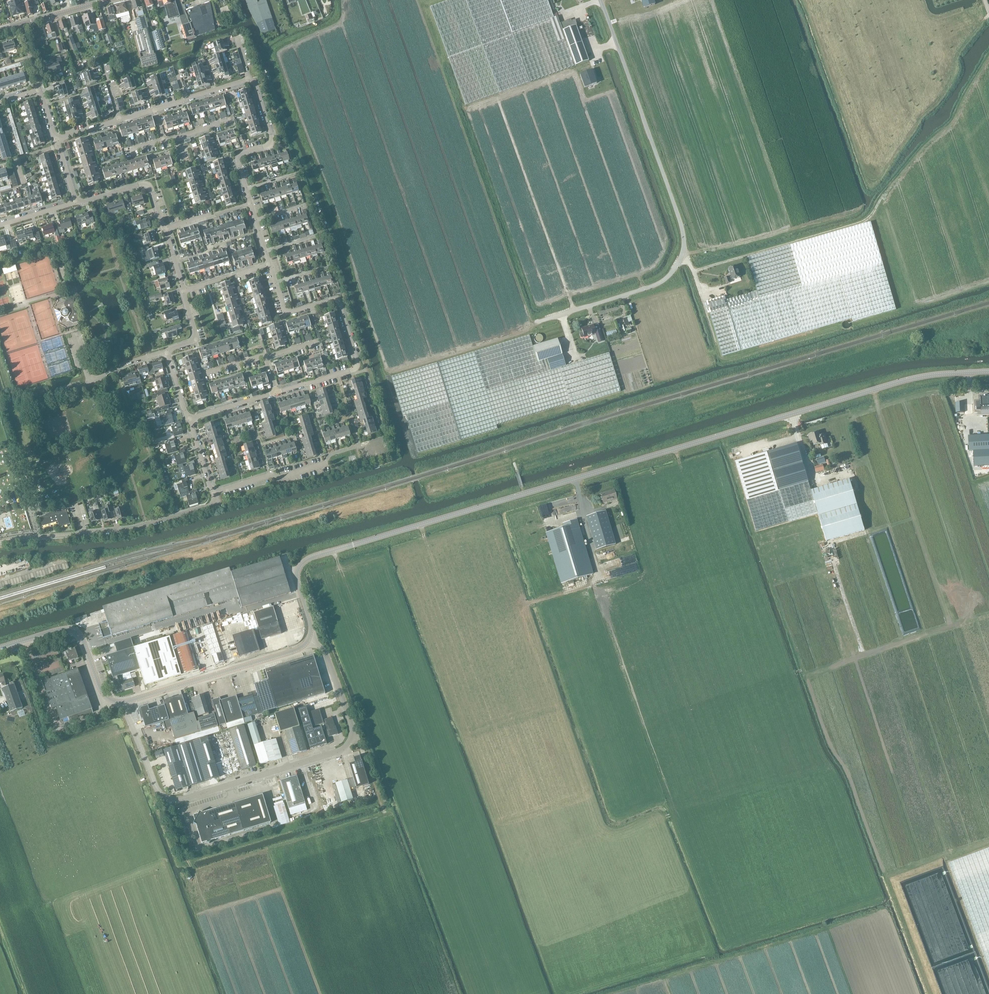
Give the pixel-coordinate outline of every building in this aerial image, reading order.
[(8,2),(9,7),(10,7),(13,16),(24,13),(22,7),(23,6),(21,0),(14,0),(10,1),(8,2)] [(28,16),(33,15),(31,9),(33,8),(32,5),(31,1),(32,1),(31,0),(24,0),(28,16)] [(138,0),(132,2),(134,10),(138,9),(139,12),(137,13),(138,17),(144,15),(142,7),(140,8),(138,0)] [(152,10),(152,11),(155,10),(152,0),(145,0),(148,11),(152,10)] [(166,6),(169,19),(179,16),(175,3),(171,4),(170,0),(157,0),(158,3),(159,3),(161,8),(166,6)] [(258,27),(262,34),(276,30),(272,19),(266,0),(246,0),(249,10),(258,27)] [(430,8),(465,105),(529,82),(512,33),(501,0),(451,0),(430,8)] [(549,0),(501,0),(512,33),(555,17),(549,0)] [(114,6),(116,17),(118,16),(118,15),(129,12),(126,3),(114,6)] [(210,3),(188,10),(195,31),(211,25),(213,30),(215,30),(215,29),(210,3)] [(108,21),(116,19),(113,7),(107,9),(109,17),(107,17),(108,21)] [(92,14),(83,17),(84,21),(85,21),(87,27),(91,26),(92,30),(94,30),(94,33),(99,32),(97,26),(95,27),(95,25),(92,14)] [(106,30),(102,16),(101,16),(99,16),(98,17),(99,20),(96,21),(99,32),(106,30)] [(555,17),(512,33),(529,82),(575,66),(560,23),(558,16),(555,17)] [(139,31),(147,29),(144,17),(136,20),(139,31)] [(79,30),(80,30),(83,29),(81,21),(78,22),(77,18),(70,20),(72,28),(78,27),(79,30)] [(575,66),(589,61),(576,25),(577,25),(575,20),(569,22),(569,20),(560,23),(575,66)] [(59,23),(62,31),(64,30),(65,33),(68,32),(65,21),(59,23)] [(181,26),(185,39),(196,36),(191,23),(181,26)] [(49,35),(52,34),(53,38),(57,37),(53,25),(46,27),(49,35)] [(152,43),(150,34),(148,29),(147,29),(139,31),(135,32),(134,34),(143,68),(158,64),(152,43)] [(160,50),(166,48),(160,30),(150,34),(152,43),(157,41),(160,50)] [(104,35),(108,45),(112,43),(109,34),(104,35)] [(9,42),(3,44),(5,53),(9,52),(9,51),(16,49),(13,40),(9,41),(9,42)] [(66,51),(64,44),(58,46),(60,52),(66,51)] [(216,53),(225,50),(224,48),(229,46),(228,44),(214,48),(216,53)] [(224,53),(213,57),(214,59),(209,61),(210,63),(224,58),(226,58),(224,53)] [(59,65),(63,64),(61,58),(54,60),(55,63),(48,65),(50,73),(57,71),(57,72),(61,71),(59,65)] [(195,63),(191,64),(194,73),(208,69),(207,67),(203,68),(202,65),(196,67),(195,63)] [(212,71),(213,73),(227,69),(225,63),(216,66),(217,69),(212,71)] [(85,79),(98,75),(98,73),(97,69),(96,69),(92,70),(92,71),(83,74),(85,79)] [(208,69),(194,73),(196,78),(205,75),(204,72),(209,71),(208,69)] [(214,75),(218,74),(219,76),(222,75),(223,78),(229,76),(227,69),(213,73),(214,75)] [(585,87),(597,83),(592,70),(580,75),(585,87)] [(24,74),(18,76),(20,84),(26,82),(24,74)] [(99,77),(98,75),(85,79),(86,84),(95,81),(95,78),(99,77)] [(147,84),(161,80),(160,75),(150,78),(151,81),(147,82),(147,84)] [(18,76),(12,78),(14,86),(20,84),(18,76)] [(125,84),(120,85),(121,87),(135,83),(133,78),(129,79),(128,76),(123,77),(125,84)] [(12,78),(6,79),(9,87),(14,86),(12,78)] [(6,79),(0,81),(3,89),(9,87),(6,79)] [(212,81),(211,79),(197,83),(199,88),(208,85),(207,82),(212,81)] [(57,91),(52,92),(53,94),(67,90),(65,82),(53,86),(54,89),(56,88),(57,91)] [(164,90),(163,85),(153,88),(154,91),(150,92),(150,94),(164,90)] [(81,94),(81,96),(95,92),(93,87),(84,90),(85,93),(81,94)] [(252,94),(251,92),(249,92),(248,89),(239,92),(240,98),(252,94)] [(253,97),(252,94),(240,98),(239,98),(240,103),(242,103),(251,100),(251,97),(253,97)] [(147,97),(147,95),(133,99),(134,104),(144,101),(143,99),(147,97)] [(221,108),(217,96),(215,97),(215,99),(212,100),(215,109),(221,108)] [(217,96),(221,108),(226,106),(226,108),(228,108),(227,103),(225,103),(223,97),(220,97),(220,96),(217,96)] [(83,104),(84,106),(98,102),(96,97),(87,100),(88,103),(83,104)] [(215,109),(212,100),(209,101),(209,99),(206,100),(210,111),(215,109)] [(210,111),(206,100),(201,101),(201,103),(204,113),(210,111)] [(251,100),(242,103),(244,108),(255,105),(254,102),(252,103),(251,100)] [(32,102),(21,105),(21,107),(24,106),(26,110),(34,108),(32,102)] [(65,106),(67,111),(76,109),(75,105),(80,104),(79,102),(65,106)] [(204,113),(201,103),(198,104),(198,102),(195,103),(199,114),(204,113)] [(194,106),(190,107),(192,113),(191,114),(192,120),(193,119),(194,117),(194,116),(199,114),(195,103),(193,104),(194,106)] [(255,105),(244,108),(245,114),(255,111),(254,108),(256,107),(255,105)] [(86,114),(87,116),(101,112),(99,107),(90,110),(91,112),(86,114)] [(23,113),(26,112),(27,116),(36,114),(34,108),(26,110),(23,111),(23,113)] [(255,111),(245,114),(247,119),(258,116),(257,113),(256,114),(255,111)] [(82,112),(68,116),(70,121),(79,118),(78,115),(83,114),(82,112)] [(180,113),(184,124),(189,123),(187,114),(184,115),(183,112),(180,113)] [(178,126),(184,124),(180,113),(178,113),(179,116),(176,117),(178,126)] [(27,116),(24,117),(25,119),(28,118),(29,122),(37,119),(36,114),(27,116)] [(173,128),(178,126),(176,117),(172,118),(172,115),(169,116),(173,128)] [(173,128),(169,116),(167,117),(168,119),(165,120),(166,124),(162,125),(165,132),(173,129),(173,128)] [(258,116),(247,119),(249,125),(258,122),(257,119),(259,118),(258,116)] [(149,117),(146,118),(150,129),(155,127),(152,118),(149,119),(149,117)] [(150,129),(146,118),(144,118),(144,121),(141,121),(144,131),(150,129)] [(26,123),(27,125),(30,124),(31,128),(39,125),(37,119),(29,122),(26,123)] [(144,131),(141,121),(138,122),(138,120),(135,121),(139,132),(144,131)] [(139,132),(135,121),(133,122),(133,124),(130,125),(133,134),(139,132)] [(259,125),(258,122),(249,125),(250,130),(262,127),(261,124),(259,125)] [(120,136),(121,140),(123,139),(122,137),(128,136),(124,124),(122,125),(122,127),(119,128),(122,135),(120,136)] [(133,134),(130,125),(127,126),(127,124),(124,124),(128,136),(133,134)] [(33,134),(41,131),(39,125),(31,128),(28,129),(29,131),(32,130),(33,134)] [(262,127),(250,130),(252,136),(261,133),(260,130),(262,129),(262,127)] [(32,141),(43,137),(41,131),(30,135),(32,141)] [(228,132),(231,141),(236,139),(237,141),(239,141),(237,137),(236,138),(233,131),(228,132)] [(222,134),(224,140),(225,143),(226,145),(231,143),(231,141),(228,132),(222,134)] [(112,133),(109,134),(113,146),(119,144),(116,135),(113,136),(112,133)] [(108,137),(105,138),(107,147),(113,146),(109,134),(107,134),(108,137)] [(224,140),(222,134),(217,136),(217,137),(216,138),(217,141),(218,140),(220,145),(225,143),(224,140)] [(101,136),(98,137),(102,149),(107,147),(105,138),(102,139),(101,136)] [(45,143),(43,137),(32,141),(34,149),(42,147),(42,144),(45,143)] [(96,151),(102,149),(98,137),(96,138),(97,141),(94,142),(96,151)] [(200,139),(202,145),(214,141),(213,139),(210,139),(210,137),(200,139)] [(76,141),(77,147),(90,143),(89,140),(86,141),(85,138),(76,141)] [(202,145),(203,150),(213,147),(212,145),(215,144),(214,141),(202,145)] [(90,143),(77,147),(79,152),(88,149),(87,146),(90,145),(90,143)] [(1,155),(9,152),(8,147),(0,149),(0,152),(1,155)] [(203,150),(205,156),(217,152),(216,150),(214,150),(213,147),(203,150)] [(88,149),(79,152),(81,158),(93,154),(92,152),(89,152),(88,149)] [(277,149),(278,152),(279,156),(275,157),(277,164),(283,162),(281,155),(279,149),(277,149)] [(281,155),(283,162),(289,160),(286,150),(284,151),(285,154),(281,155)] [(3,161),(11,158),(9,152),(1,155),(3,161)] [(217,152),(205,156),(207,161),(216,159),(215,155),(218,155),(217,152)] [(265,153),(267,159),(263,160),(265,168),(271,166),(268,156),(267,152),(265,153)] [(93,154),(81,158),(82,163),(92,160),(91,157),(93,157),(93,154)] [(259,154),(261,161),(257,162),(259,169),(265,168),(263,160),(261,154),(259,154)] [(269,155),(268,156),(271,166),(277,164),(275,157),(274,154),(272,154),(273,157),(270,158),(269,155)] [(50,161),(48,155),(37,158),(37,160),(40,159),(42,163),(50,161)] [(164,157),(167,166),(172,165),(170,156),(164,157)] [(253,157),(255,163),(251,164),(253,171),(259,169),(257,162),(255,156),(253,157)] [(146,157),(141,158),(144,167),(149,166),(146,157)] [(162,168),(167,166),(164,157),(159,159),(162,168)] [(141,158),(135,160),(138,169),(144,167),(141,158)] [(162,168),(159,159),(152,161),(152,164),(154,163),(156,170),(162,168)] [(92,160),(82,163),(84,169),(96,165),(95,162),(93,163),(92,160)] [(135,160),(130,162),(133,171),(138,169),(135,160)] [(213,163),(215,169),(226,165),(226,163),(224,163),(223,160),(213,163)] [(39,166),(42,165),(43,169),(52,167),(50,161),(42,163),(39,164),(39,166)] [(130,162),(124,164),(127,172),(133,171),(130,162)] [(121,165),(119,165),(122,174),(127,172),(124,164),(123,163),(121,163),(120,164),(121,165)] [(96,165),(84,169),(86,174),(95,171),(94,168),(97,167),(96,165)] [(119,165),(113,167),(116,176),(122,174),(119,165)] [(215,169),(217,174),(226,171),(225,168),(227,168),(226,165),(215,169)] [(54,173),(52,167),(43,169),(40,170),(41,172),(44,171),(45,175),(54,173)] [(113,167),(108,169),(111,178),(116,176),(113,167)] [(196,168),(186,171),(188,177),(200,173),(199,171),(196,172),(196,168)] [(0,171),(0,173),(2,179),(6,178),(6,180),(8,179),(8,178),(5,169),(0,171)] [(111,178),(108,169),(102,170),(105,179),(111,178)] [(95,171),(86,174),(87,180),(99,176),(99,173),(96,174),(95,171)] [(217,174),(218,180),(230,176),(229,174),(227,174),(226,171),(217,174)] [(47,181),(55,178),(54,173),(45,175),(42,176),(43,178),(46,177),(47,181)] [(200,173),(188,177),(190,182),(199,179),(198,176),(201,176),(200,173)] [(99,176),(87,180),(89,185),(98,182),(97,179),(100,178),(99,176)] [(218,180),(220,185),(229,182),(229,179),(230,179),(230,176),(218,180)] [(55,178),(47,181),(44,182),(45,184),(48,183),(49,187),(57,184),(55,178)] [(296,178),(292,179),(294,185),(290,186),(293,193),(299,191),(296,184),(297,184),(296,178)] [(190,182),(191,188),(203,184),(203,182),(200,182),(199,179),(190,182)] [(286,181),(288,186),(284,188),(287,195),(293,193),(290,186),(289,180),(286,181)] [(220,185),(222,190),(233,187),(232,184),(230,185),(229,182),(220,185)] [(281,183),(282,188),(278,189),(281,197),(287,195),(284,188),(283,182),(281,183)] [(274,184),(276,190),(272,191),(275,199),(281,197),(278,189),(276,183),(274,184)] [(51,193),(59,190),(57,184),(49,187),(46,188),(46,190),(49,189),(51,193)] [(191,188),(193,193),(202,190),(201,187),(204,187),(203,184),(191,188)] [(36,204),(34,197),(30,198),(30,197),(31,196),(30,192),(29,187),(25,188),(28,198),(30,206),(36,204)] [(222,190),(223,196),(233,193),(232,190),(234,190),(233,187),(222,190)] [(265,187),(263,188),(264,194),(261,195),(263,202),(269,201),(266,193),(265,187)] [(272,191),(271,188),(269,189),(270,192),(266,193),(269,201),(275,199),(272,191)] [(59,190),(51,193),(47,194),(48,196),(50,195),(52,200),(57,198),(56,198),(61,196),(59,190)] [(193,193),(195,199),(207,195),(206,193),(203,193),(202,190),(193,193)] [(33,193),(34,197),(36,204),(42,202),(40,195),(39,191),(33,193)] [(223,196),(225,201),(231,200),(236,198),(236,195),(234,196),(233,193),(223,196)] [(195,199),(196,204),(205,201),(205,198),(207,197),(207,195),(195,199)] [(132,198),(135,207),(144,204),(141,196),(132,198)] [(18,199),(18,198),(15,198),(15,199),(18,209),(24,207),(22,200),(22,198),(18,199)] [(24,207),(30,206),(28,198),(22,200),(24,207)] [(236,198),(231,200),(225,201),(227,207),(236,204),(235,201),(237,201),(236,198)] [(14,203),(10,204),(12,211),(18,209),(15,199),(13,200),(14,203)] [(114,211),(125,208),(126,212),(131,210),(129,203),(124,204),(123,200),(107,205),(110,214),(115,213),(114,211)] [(7,205),(6,201),(3,202),(4,206),(6,213),(12,211),(10,204),(7,205)] [(203,213),(202,207),(193,209),(194,215),(203,213)] [(307,215),(306,209),(302,211),(304,216),(300,217),(302,225),(308,223),(306,216),(307,215)] [(76,217),(78,225),(86,223),(87,224),(94,222),(92,216),(88,217),(87,213),(76,217)] [(296,226),(294,219),(292,214),(290,214),(291,216),(290,217),(291,220),(288,221),(290,228),(296,226)] [(302,225),(300,217),(299,214),(297,215),(298,218),(294,219),(296,226),(302,225)] [(290,228),(288,221),(286,215),(284,216),(285,218),(286,221),(282,223),(284,230),(290,228)] [(142,221),(141,218),(135,220),(132,221),(134,226),(140,224),(141,229),(151,226),(150,223),(150,222),(150,220),(149,220),(149,219),(142,221)] [(61,227),(58,228),(60,233),(65,232),(64,229),(72,226),(69,219),(60,222),(61,227)] [(280,223),(276,224),(278,232),(284,230),(282,223),(281,220),(279,220),(280,223)] [(238,221),(233,222),(236,232),(238,231),(240,235),(242,235),(238,221)] [(274,225),(270,226),(272,234),(278,232),(276,224),(275,221),(273,222),(274,225)] [(871,222),(747,258),(757,291),(759,299),(809,285),(840,276),(883,263),(871,222)] [(56,237),(59,236),(57,229),(54,230),(52,224),(49,225),(49,226),(42,228),(45,235),(54,232),(56,237)] [(228,224),(223,225),(226,235),(229,234),(230,238),(232,238),(228,224)] [(193,226),(191,226),(196,240),(200,239),(198,229),(195,230),(193,226)] [(218,227),(213,228),(216,238),(219,237),(220,241),(222,240),(218,227)] [(30,228),(23,231),(26,239),(29,238),(30,239),(33,238),(30,228)] [(184,229),(182,229),(186,243),(191,241),(188,232),(185,233),(184,229)] [(213,243),(208,230),(203,231),(206,241),(209,240),(211,244),(213,243)] [(23,231),(16,233),(19,242),(22,241),(22,240),(26,239),(23,231)] [(142,241),(144,245),(147,244),(155,242),(153,232),(143,235),(145,241),(142,241)] [(0,237),(0,248),(6,246),(7,250),(11,249),(14,248),(11,241),(8,241),(5,242),(3,236),(0,237)] [(319,245),(315,246),(317,254),(323,252),(321,245),(323,244),(321,238),(317,240),(319,245)] [(309,248),(312,255),(317,254),(315,246),(313,241),(311,241),(313,247),(309,248)] [(303,250),(306,257),(312,255),(309,248),(307,243),(305,243),(307,249),(303,250)] [(300,259),(306,257),(303,250),(301,244),(299,245),(301,251),(297,252),(300,259)] [(294,261),(293,261),(294,264),(300,262),(299,259),(300,259),(297,252),(295,246),(293,247),(295,252),(291,254),(294,261)] [(148,247),(142,249),(144,255),(145,255),(146,261),(146,262),(151,260),(159,258),(157,251),(158,251),(157,248),(157,247),(149,250),(148,247)] [(250,247),(246,248),(251,264),(252,264),(251,259),(254,258),(251,247),(250,247)] [(246,248),(241,250),(245,261),(247,260),(249,265),(251,264),(246,248)] [(220,250),(224,263),(229,262),(226,253),(223,254),(222,249),(220,250)] [(241,250),(236,251),(241,267),(244,266),(244,264),(245,263),(245,261),(241,250)] [(236,251),(231,253),(235,264),(238,263),(239,268),(241,267),(236,251)] [(289,254),(285,255),(287,263),(293,261),(294,261),(291,254),(290,251),(288,251),(289,254)] [(210,253),(214,266),(219,265),(216,256),(213,257),(212,252),(210,253)] [(200,256),(204,269),(209,268),(206,259),(204,260),(202,255),(200,256)] [(191,259),(195,272),(200,271),(197,262),(194,263),(193,258),(191,259)] [(155,261),(148,264),(149,264),(149,267),(150,268),(153,266),(156,275),(165,272),(163,263),(157,265),(155,261)] [(883,263),(840,276),(852,318),(853,322),(896,309),(883,263)] [(725,278),(727,284),(731,282),(730,280),(741,276),(737,266),(729,268),(732,276),(729,277),(725,278)] [(327,285),(333,283),(331,276),(330,276),(329,273),(328,273),(329,276),(325,278),(327,285)] [(317,290),(318,290),(320,289),(321,288),(321,287),(319,279),(317,274),(315,274),(316,280),(313,281),(315,289),(316,288),(317,290)] [(319,279),(321,287),(327,285),(325,278),(324,275),(322,275),(322,278),(319,279)] [(751,293),(724,300),(740,351),(849,319),(852,318),(840,276),(809,285),(759,299),(757,291),(751,293)] [(303,292),(309,291),(307,283),(305,277),(303,277),(305,284),(301,285),(303,292)] [(168,278),(158,281),(159,284),(160,284),(161,286),(160,287),(160,288),(161,290),(170,287),(169,284),(168,284),(167,282),(169,282),(168,278)] [(307,283),(309,291),(315,289),(313,281),(312,278),(310,279),(311,282),(307,283)] [(249,281),(251,287),(263,284),(262,281),(260,282),(259,279),(249,281)] [(220,284),(222,290),(234,286),(234,284),(231,284),(230,281),(220,284)] [(298,286),(294,287),(297,294),(303,292),(301,285),(300,282),(299,282),(298,283),(298,286)] [(249,288),(250,293),(253,292),(262,290),(261,287),(263,286),(263,284),(251,287),(249,288)] [(222,290),(224,295),(233,292),(232,290),(235,289),(234,286),(222,290)] [(253,292),(254,298),(266,294),(265,292),(263,292),(262,290),(253,292)] [(224,295),(225,301),(237,297),(237,294),(234,295),(233,292),(224,295)] [(163,295),(166,305),(175,303),(172,293),(163,295)] [(254,298),(256,303),(265,300),(264,297),(266,297),(266,294),(254,298)] [(723,296),(705,302),(722,356),(740,351),(724,300),(723,296)] [(225,301),(227,306),(236,303),(235,300),(238,299),(237,297),(225,301)] [(62,309),(60,312),(62,312),(63,315),(62,316),(65,318),(68,317),(70,320),(73,322),(77,321),(79,318),(78,314),(75,305),(74,301),(70,299),(66,300),(65,304),(66,308),(62,309)] [(256,303),(258,309),(269,305),(268,303),(266,303),(265,300),(256,303)] [(227,306),(229,312),(241,308),(240,305),(237,306),(236,303),(227,306)] [(258,309),(259,314),(269,311),(268,308),(270,308),(269,305),(258,309)] [(229,312),(230,317),(239,314),(239,311),(242,310),(241,308),(229,312)] [(178,315),(177,312),(172,313),(171,310),(165,312),(166,315),(168,320),(173,319),(173,321),(179,319),(179,318),(180,318),(180,317),(179,316),(179,315),(178,315)] [(259,314),(261,319),(272,316),(271,313),(269,314),(269,311),(259,314)] [(338,318),(337,316),(335,316),(334,313),(325,316),(326,322),(338,318)] [(230,317),(232,322),(244,319),(243,316),(240,317),(239,314),(230,317)] [(623,319),(625,326),(629,325),(628,322),(632,321),(630,315),(627,316),(628,318),(627,318),(626,318),(623,319)] [(272,316),(261,319),(262,325),(272,322),(271,319),(273,319),(272,316)] [(302,317),(305,328),(311,327),(308,317),(305,318),(304,316),(302,317)] [(297,320),(300,330),(305,328),(302,317),(299,318),(300,320),(297,320)] [(326,322),(328,327),(337,324),(336,321),(338,321),(338,318),(326,322)] [(244,319),(232,322),(233,328),(243,325),(242,322),(245,321),(244,319)] [(291,320),(295,331),(300,330),(297,320),(294,321),(294,319),(291,320)] [(291,320),(289,321),(289,323),(286,324),(289,333),(295,331),(291,320)] [(278,324),(269,327),(271,333),(283,329),(282,326),(279,327),(278,324)] [(328,327),(329,332),(341,329),(340,326),(338,327),(337,324),(328,327)] [(162,335),(164,334),(167,338),(177,335),(177,330),(182,329),(179,325),(162,330),(162,335)] [(579,334),(580,338),(581,338),(584,337),(595,334),(597,338),(601,336),(599,330),(595,331),(593,325),(588,327),(581,329),(582,332),(580,333),(579,334)] [(283,329),(271,333),(272,338),(282,335),(281,332),(283,331),(283,329)] [(329,332),(331,338),(340,335),(340,332),(342,332),(341,329),(329,332)] [(543,340),(543,338),(543,337),(542,336),(541,335),(540,334),(538,334),(537,335),(535,336),(535,337),(534,338),(535,340),(535,341),(537,342),(538,343),(540,343),(541,342),(542,341),(543,340)] [(272,338),(274,343),(286,340),(285,337),(282,338),(282,335),(272,338)] [(331,338),(333,343),(344,340),(343,338),(341,338),(340,335),(331,338)] [(533,347),(530,335),(391,377),(403,416),(406,415),(417,453),(498,429),(497,425),(570,403),(571,406),(620,391),(609,352),(566,365),(551,370),(547,359),(538,362),(533,347)] [(231,340),(234,350),(240,348),(236,337),(234,338),(234,339),(231,340)] [(226,340),(229,351),(234,350),(231,340),(229,341),(228,339),(226,340)] [(558,339),(533,347),(538,362),(547,359),(551,370),(566,365),(558,339)] [(221,344),(222,347),(223,353),(229,351),(226,340),(223,341),(224,343),(221,344)] [(272,344),(274,349),(285,346),(284,343),(287,342),(286,340),(274,343),(272,344)] [(333,343),(334,349),(344,346),(343,343),(345,343),(344,340),(333,343)] [(210,347),(213,356),(218,355),(215,343),(212,344),(213,346),(210,347)] [(217,343),(215,343),(218,355),(223,353),(222,347),(221,344),(218,344),(217,343)] [(206,346),(204,347),(207,358),(213,356),(210,347),(207,348),(206,346)] [(334,349),(336,354),(347,351),(347,348),(345,349),(344,346),(334,349)] [(204,347),(201,347),(202,349),(199,350),(202,360),(207,358),(204,347)] [(347,351),(336,354),(338,360),(347,357),(346,354),(348,354),(347,351)] [(183,359),(185,364),(197,361),(196,358),(194,359),(193,356),(183,359)] [(320,357),(315,359),(318,368),(318,370),(324,368),(320,357)] [(287,358),(285,359),(285,360),(289,371),(294,369),(291,360),(288,361),(287,358)] [(297,358),(291,360),(294,369),(300,367),(297,358)] [(315,359),(310,361),(312,370),(318,368),(315,359)] [(281,360),(280,360),(280,363),(283,372),(289,371),(285,360),(282,361),(281,360)] [(185,364),(187,370),(196,367),(195,364),(198,363),(197,361),(185,364)] [(310,361),(304,362),(306,371),(312,370),(310,361)] [(152,364),(153,367),(150,368),(152,374),(155,373),(154,371),(163,368),(161,362),(157,363),(152,364)] [(275,366),(273,367),(274,370),(276,370),(278,376),(284,374),(283,372),(280,363),(275,365),(275,366)] [(152,374),(150,368),(147,368),(146,365),(142,367),(138,368),(140,375),(148,372),(149,375),(152,374)] [(187,370),(188,375),(200,371),(199,369),(197,370),(196,367),(187,370)] [(188,375),(190,381),(199,378),(198,375),(201,374),(200,371),(188,375)] [(134,389),(142,386),(139,374),(135,375),(135,373),(130,375),(134,389)] [(266,374),(260,376),(263,384),(264,386),(269,384),(266,374)] [(122,379),(126,391),(129,390),(130,391),(134,390),(134,389),(130,375),(125,376),(125,378),(122,379)] [(155,382),(156,386),(167,383),(166,378),(164,378),(163,375),(150,379),(151,383),(155,382)] [(237,377),(240,387),(245,386),(245,387),(247,386),(246,382),(244,383),(244,380),(245,380),(244,376),(242,376),(242,375),(237,377)] [(260,376),(255,377),(258,386),(259,389),(263,387),(263,384),(260,376)] [(234,389),(240,387),(237,377),(231,379),(234,387),(234,389)] [(255,377),(249,379),(252,388),(258,386),(255,377)] [(357,379),(352,381),(353,386),(362,383),(361,381),(366,380),(365,377),(360,379),(357,379)] [(190,381),(192,386),(204,382),(203,380),(200,381),(199,378),(190,381)] [(226,380),(228,389),(229,390),(234,389),(234,387),(231,379),(226,380)] [(226,380),(220,382),(223,390),(228,389),(226,380)] [(192,386),(193,391),(203,388),(202,385),(204,385),(204,382),(192,386)] [(220,382),(215,383),(217,392),(223,390),(220,382)] [(362,383),(353,386),(355,391),(363,388),(363,386),(367,385),(366,382),(362,383)] [(156,386),(158,390),(154,392),(155,395),(164,392),(168,391),(167,388),(169,388),(167,383),(156,386)] [(217,392),(215,383),(209,385),(212,394),(217,392)] [(363,388),(355,391),(356,396),(365,393),(364,391),(369,390),(368,387),(363,388)] [(193,391),(195,397),(207,393),(206,391),(203,391),(203,388),(193,391)] [(317,395),(313,396),(313,398),(318,397),(327,394),(325,389),(316,392),(317,395)] [(152,396),(153,399),(157,398),(158,403),(169,400),(167,394),(165,395),(164,392),(155,395),(152,396)] [(304,392),(302,392),(303,397),(306,406),(311,404),(308,395),(305,396),(304,392)] [(365,393),(356,396),(357,401),(358,401),(363,399),(366,398),(366,396),(370,394),(369,392),(365,393)] [(207,393),(195,397),(197,403),(202,401),(203,403),(206,401),(205,397),(208,396),(207,393)] [(299,393),(297,394),(298,399),(301,407),(306,406),(303,397),(300,398),(299,393)] [(319,400),(314,401),(315,403),(319,402),(328,399),(327,394),(318,397),(319,400)] [(294,395),(292,395),(293,400),(296,409),(301,407),(298,399),(298,398),(296,399),(294,395)] [(976,401),(977,410),(981,410),(981,407),(988,406),(988,396),(987,396),(987,395),(984,396),(980,396),(980,401),(976,401)] [(289,396),(287,397),(288,401),(291,410),(296,409),(293,400),(291,401),(289,396)] [(284,398),(282,398),(283,403),(286,412),(291,410),(288,401),(286,402),(284,398)] [(280,399),(277,400),(281,413),(286,412),(283,403),(281,404),(280,399)] [(320,404),(316,406),(316,408),(321,407),(330,404),(328,399),(319,402),(320,404)] [(355,405),(350,406),(351,408),(356,407),(364,404),(363,399),(358,401),(354,402),(355,405)] [(169,400),(158,403),(159,407),(156,408),(157,412),(169,408),(168,405),(170,405),(169,400)] [(273,400),(260,404),(261,409),(270,406),(270,404),(274,402),(273,400)] [(964,412),(964,402),(956,402),(956,413),(964,412)] [(322,409),(317,411),(318,412),(318,413),(322,412),(331,409),(330,404),(321,407),(322,409)] [(356,410),(352,411),(353,413),(357,412),(366,409),(364,404),(356,407),(356,410)] [(973,414),(972,404),(964,404),(965,414),(973,414)] [(270,406),(261,409),(263,414),(272,411),(271,408),(276,407),(275,405),(270,406)] [(166,411),(167,414),(159,416),(160,421),(163,420),(164,425),(174,423),(172,415),(174,415),(172,409),(166,411)] [(246,409),(243,410),(245,414),(245,415),(247,423),(252,422),(250,413),(247,414),(246,409)] [(323,414),(319,415),(319,417),(319,418),(333,414),(331,409),(322,412),(323,414)] [(358,414),(353,416),(354,418),(359,417),(367,414),(366,409),(357,412),(358,414)] [(272,411),(263,414),(264,418),(273,416),(272,413),(277,412),(276,410),(272,411)] [(241,411),(238,412),(240,417),(242,425),(247,423),(245,415),(245,414),(242,415),(241,411)] [(236,412),(233,413),(235,417),(235,418),(237,426),(242,425),(240,417),(240,416),(237,417),(236,412)] [(231,414),(228,415),(230,420),(232,428),(237,426),(235,418),(235,417),(232,418),(231,414)] [(273,416),(264,418),(266,423),(271,422),(275,421),(274,418),(278,417),(278,414),(273,416)] [(359,419),(355,421),(355,423),(363,421),(369,419),(367,414),(359,417),(359,419)] [(226,415),(224,416),(228,429),(232,428),(230,420),(230,419),(227,420),(226,415)] [(313,415),(299,419),(301,424),(309,421),(309,418),(313,417),(313,415)] [(369,419),(363,421),(365,425),(374,423),(373,420),(378,419),(377,416),(373,418),(369,419)] [(309,421),(301,424),(302,428),(311,426),(310,423),(315,422),(314,419),(309,421)] [(170,432),(172,431),(174,437),(183,434),(181,426),(183,426),(181,420),(174,423),(174,424),(168,425),(170,432)] [(374,423),(365,425),(366,430),(376,428),(375,425),(379,424),(378,421),(374,423)] [(263,427),(259,428),(259,431),(264,429),(273,427),(271,422),(266,423),(262,424),(263,427)] [(205,428),(201,430),(201,432),(206,431),(215,428),(213,423),(204,426),(205,428)] [(343,423),(341,424),(343,428),(345,437),(350,435),(348,427),(345,427),(343,423)] [(311,426),(302,428),(303,433),(312,431),(312,428),(316,427),(316,424),(311,426)] [(339,425),(336,425),(338,430),(340,438),(345,437),(343,428),(340,429),(339,425)] [(334,426),(331,427),(333,431),(335,440),(340,438),(338,430),(335,430),(334,426)] [(376,428),(366,430),(368,435),(377,433),(376,430),(381,429),(380,426),(376,428)] [(265,432),(260,433),(261,436),(265,434),(274,432),(273,427),(264,429),(265,432)] [(329,427),(327,428),(328,433),(330,441),(335,440),(333,431),(330,432),(329,427)] [(207,433),(202,435),(203,437),(207,436),(216,433),(215,428),(206,431),(207,433)] [(312,431),(303,433),(305,438),(310,437),(314,436),(313,433),(318,431),(317,429),(312,431)] [(324,429),(322,430),(323,434),(325,443),(326,443),(330,441),(328,433),(325,433),(324,429)] [(266,437),(262,438),(262,441),(267,439),(276,437),(274,432),(265,434),(266,437)] [(819,432),(808,435),(810,441),(813,440),(814,445),(821,443),(821,445),(828,443),(825,434),(820,436),(819,432)] [(208,438),(204,440),(204,442),(212,440),(218,438),(216,433),(207,436),(208,438)] [(968,436),(969,451),(973,451),(974,466),(988,465),(988,435),(968,436)] [(218,438),(212,440),(214,444),(223,442),(222,439),(227,438),(226,436),(218,438)] [(302,442),(298,443),(298,446),(303,444),(312,442),(310,437),(305,438),(301,439),(302,442)] [(175,438),(160,442),(161,444),(162,445),(164,444),(167,454),(176,451),(174,444),(176,443),(175,438)] [(290,439),(288,440),(289,444),(292,453),(296,452),(297,452),(294,443),(291,444),(290,439)] [(223,442),(214,444),(215,449),(225,447),(224,444),(228,443),(227,440),(223,442)] [(285,441),(283,441),(284,446),(287,455),(292,453),(289,444),(287,445),(285,441)] [(257,442),(244,446),(245,451),(254,449),(253,446),(258,445),(257,442)] [(280,442),(278,443),(279,447),(282,456),(287,455),(284,446),(282,447),(280,442)] [(304,447),(299,448),(300,450),(304,449),(313,446),(312,442),(303,444),(304,447)] [(797,443),(768,452),(780,490),(809,482),(797,443)] [(275,444),(273,444),(274,449),(277,458),(282,456),(279,447),(277,448),(275,444)] [(225,447),(215,449),(217,454),(226,452),(225,449),(230,448),(229,445),(225,447)] [(271,445),(268,446),(269,450),(272,459),(277,458),(274,449),(272,450),(271,445)] [(305,452),(301,453),(301,455),(306,454),(315,451),(313,446),(304,449),(305,452)] [(254,449),(245,451),(247,456),(255,453),(255,451),(259,449),(259,447),(254,449)] [(266,447),(263,447),(264,452),(267,460),(267,461),(268,463),(273,461),(272,459),(269,450),(267,451),(266,447)] [(174,455),(177,465),(186,463),(184,455),(186,455),(184,449),(178,451),(179,454),(174,455)] [(226,452),(217,454),(218,459),(224,458),(228,457),(227,454),(231,452),(230,450),(226,452)] [(307,456),(302,458),(303,460),(316,456),(315,451),(306,454),(307,456)] [(255,453),(247,456),(248,461),(257,458),(256,455),(261,454),(260,452),(255,453)] [(768,452),(735,462),(747,500),(752,499),(780,490),(768,452)] [(257,458),(248,461),(250,466),(258,463),(258,460),(262,459),(262,457),(257,458)] [(216,463),(211,464),(212,467),(216,465),(225,463),(224,458),(218,459),(215,460),(216,463)] [(194,460),(188,462),(189,465),(183,467),(186,477),(195,474),(193,466),(195,466),(194,460)] [(258,463),(250,466),(251,471),(260,468),(259,465),(264,464),(263,462),(258,463)] [(217,468),(213,469),(213,471),(218,470),(226,467),(225,463),(216,465),(217,468)] [(219,473),(214,474),(215,476),(219,475),(228,472),(226,467),(218,470),(219,473)] [(220,477),(215,479),(216,481),(229,477),(228,472),(219,475),(220,477)] [(182,483),(177,485),(180,495),(189,492),(187,485),(189,484),(187,478),(182,480),(182,483)] [(811,491),(818,513),(826,541),(865,530),(850,479),(811,491)] [(805,483),(748,503),(792,636),(886,605),(862,533),(826,545),(805,483)] [(189,492),(180,495),(181,498),(187,496),(189,506),(190,506),(198,503),(199,503),(196,496),(198,495),(197,490),(189,492)] [(601,494),(603,503),(617,499),(614,490),(601,494)] [(100,511),(98,505),(92,507),(94,512),(89,513),(92,522),(99,520),(97,512),(100,511)] [(101,508),(102,511),(105,521),(111,519),(109,513),(112,512),(110,505),(101,508)] [(118,517),(118,520),(122,518),(122,519),(127,518),(126,514),(125,514),(122,507),(115,509),(115,506),(111,507),(114,516),(118,517)] [(40,517),(42,526),(58,522),(59,527),(70,524),(66,510),(58,512),(57,511),(49,514),(49,515),(40,517)] [(605,511),(586,517),(594,541),(613,535),(605,511)] [(581,536),(576,519),(562,523),(564,527),(546,532),(562,582),(592,573),(580,536),(581,536)] [(280,558),(231,572),(239,597),(242,608),(291,593),(280,558)] [(239,597),(231,572),(230,571),(104,610),(108,621),(107,621),(108,622),(99,624),(103,638),(112,635),(112,636),(173,617),(239,597)] [(273,606),(254,612),(262,639),(281,633),(273,606)] [(238,616),(238,611),(229,612),(230,621),(241,620),(240,615),(238,616)] [(214,664),(224,661),(213,624),(203,627),(214,664)] [(232,636),(239,657),(260,650),(253,629),(232,636)] [(199,670),(187,631),(171,636),(182,675),(199,670)] [(170,637),(134,648),(140,669),(145,685),(181,674),(170,637)] [(117,652),(107,656),(113,677),(121,675),(131,672),(140,669),(134,648),(131,639),(115,643),(117,652)] [(68,654),(67,655),(69,661),(78,658),(75,648),(67,651),(68,654)] [(268,680),(277,708),(325,694),(314,655),(265,670),(268,680)] [(76,701),(88,697),(78,669),(66,673),(76,701)] [(121,675),(113,677),(113,678),(117,692),(135,686),(133,678),(131,674),(131,672),(121,675)] [(46,680),(42,681),(46,692),(52,709),(56,708),(58,714),(61,720),(78,714),(92,709),(90,703),(88,697),(76,701),(66,673),(62,674),(59,675),(56,676),(53,677),(54,677),(49,679),(49,677),(46,678),(46,680)] [(277,708),(268,680),(254,684),(258,697),(263,713),(277,708)] [(3,688),(11,712),(23,708),(14,684),(3,688)] [(245,723),(253,721),(251,716),(258,714),(257,708),(252,692),(248,693),(249,696),(238,699),(244,718),(245,723)] [(209,713),(203,694),(192,698),(197,717),(209,713)] [(163,701),(165,705),(169,720),(188,714),(182,695),(163,701)] [(212,700),(220,726),(244,719),(237,696),(221,701),(220,698),(212,700)] [(145,727),(169,720),(165,705),(149,710),(148,706),(141,708),(139,712),(142,720),(143,719),(145,727)] [(342,735),(333,705),(308,712),(313,730),(322,727),(327,744),(339,740),(341,739),(342,737),(342,735)] [(306,707),(298,709),(311,749),(327,744),(322,727),(313,730),(308,712),(306,707)] [(283,731),(285,731),(293,755),(307,750),(300,726),(294,708),(275,714),(281,732),(283,731)] [(169,720),(175,739),(200,732),(196,719),(194,713),(188,714),(169,720)] [(196,719),(200,732),(218,726),(214,714),(196,719)] [(131,717),(132,720),(135,719),(136,723),(137,722),(138,724),(140,723),(138,720),(136,715),(131,717)] [(257,722),(248,724),(250,738),(252,737),(253,742),(261,740),(257,722)] [(244,726),(229,730),(235,748),(242,770),(256,766),(244,726)] [(178,746),(164,750),(175,787),(174,787),(175,792),(179,791),(179,789),(189,786),(190,786),(205,782),(220,777),(215,762),(207,737),(192,741),(178,746)] [(271,740),(254,745),(260,764),(277,759),(271,740)] [(369,784),(362,760),(361,760),(360,756),(354,758),(355,762),(349,764),(357,788),(369,784)] [(297,775),(280,780),(289,809),(306,804),(297,775)] [(336,784),(332,785),(338,803),(353,799),(347,780),(336,783),(336,784)] [(194,823),(196,824),(202,843),(207,842),(210,843),(211,841),(271,822),(262,794),(193,815),(195,821),(194,823)] [(275,806),(280,825),(290,823),(284,803),(275,806)] [(949,863),(962,896),(980,945),(988,969),(988,848),(949,863)]
